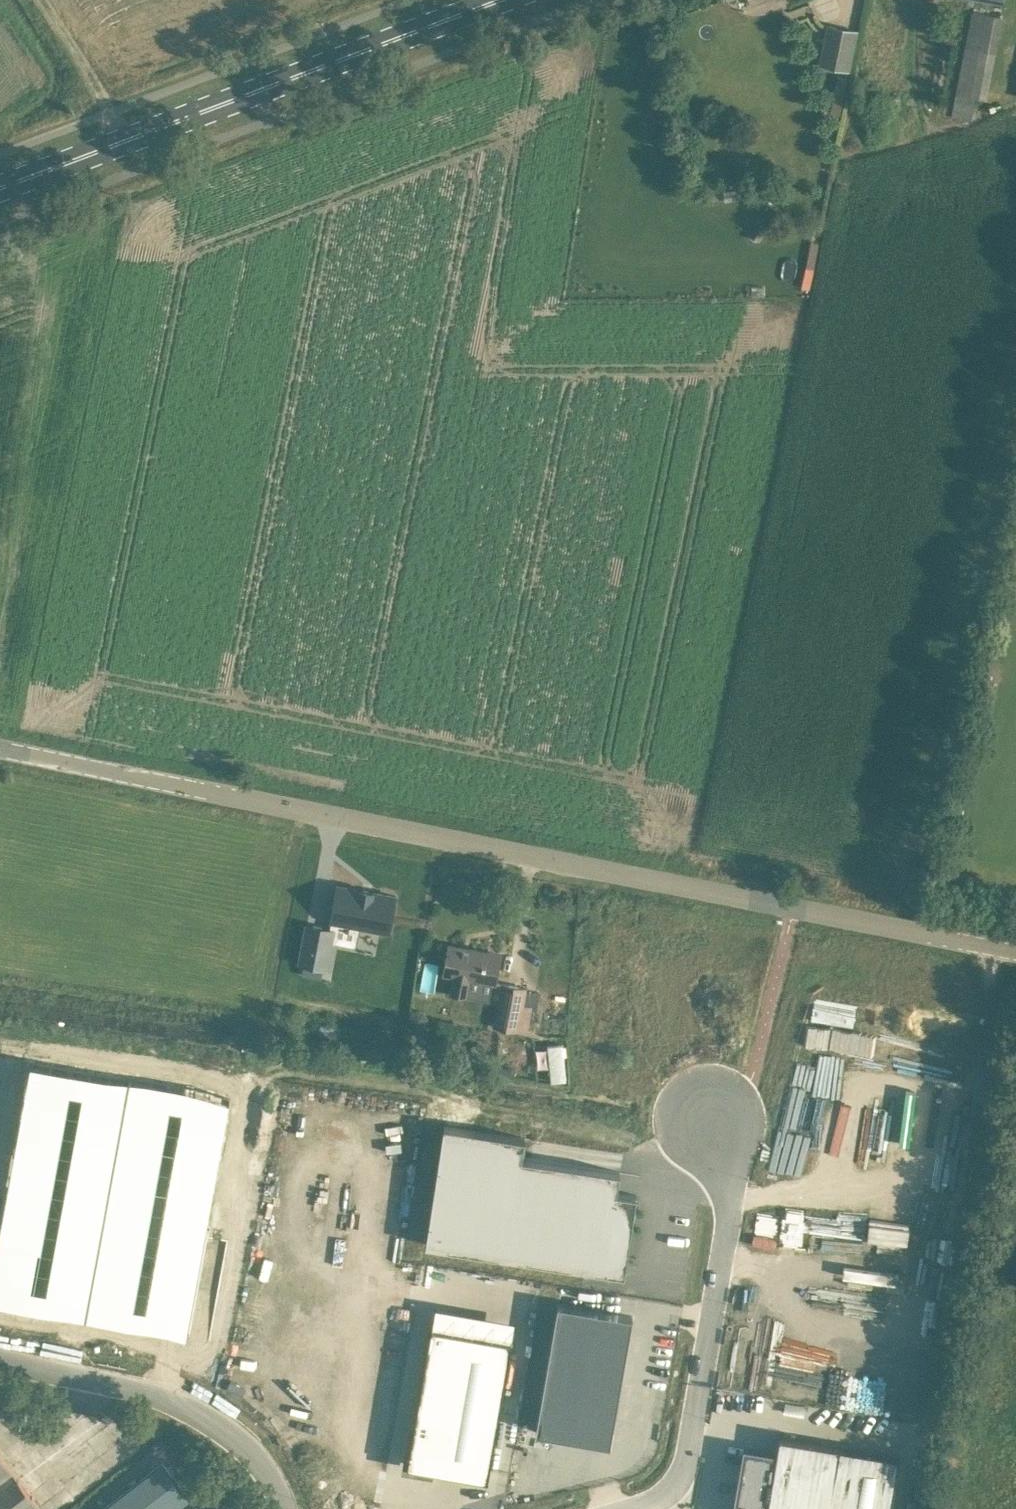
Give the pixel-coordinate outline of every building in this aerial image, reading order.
[(971,9),(964,45),(993,50),(1000,14),(971,9)] [(819,64),(821,65),(849,70),(850,70),(858,29),(827,23),(819,64)] [(830,74),(832,100),(846,99),(844,73),(830,74)] [(759,241),(768,230),(757,221),(748,232),(759,241)] [(385,932),(393,896),(334,884),(326,920),(385,932)] [(297,963),(325,968),(333,929),(305,923),(297,963)] [(449,943),(446,963),(444,972),(455,974),(452,993),(490,1000),(493,980),(497,981),(502,953),(449,943)] [(526,986),(503,982),(495,1025),(518,1030),(526,986)] [(87,1317),(133,1096),(15,1071),(0,1142),(0,1299),(87,1317)] [(251,1121),(133,1096),(87,1317),(205,1342),(251,1121)] [(427,1242),(625,1273),(637,1193),(618,1190),(621,1171),(522,1155),(525,1136),(445,1124),(427,1242)] [(574,1436),(611,1443),(633,1314),(558,1301),(532,1450),(570,1456),(574,1436)] [(432,1324),(408,1463),(489,1478),(513,1338),(432,1324)] [(752,1447),(741,1508),(894,1508),(904,1454),(783,1434),(780,1452),(752,1447)] [(41,1506),(0,1452),(0,1508),(37,1508),(41,1506)] [(197,1497),(170,1460),(103,1508),(181,1508),(197,1497)]
